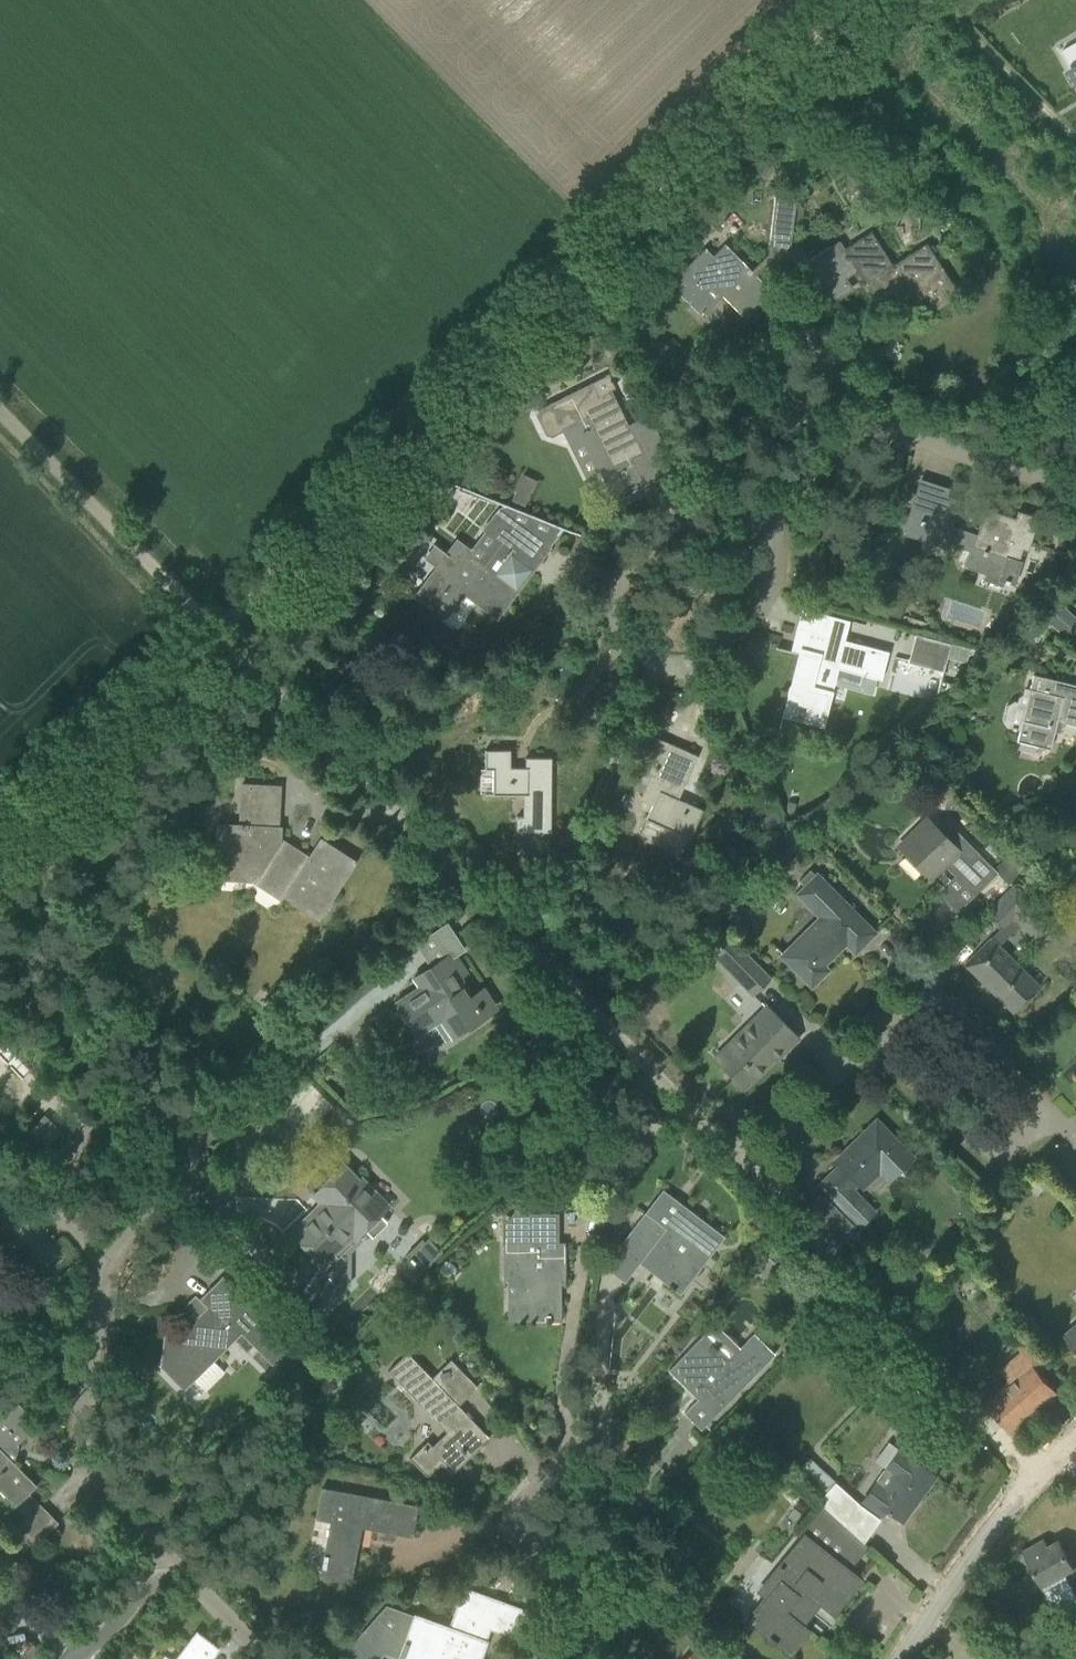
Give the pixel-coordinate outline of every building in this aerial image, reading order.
[(1067,70),(1075,86),(1075,65),(1067,70)] [(912,193),(927,207),(936,198),(921,184),(912,193)] [(776,238),(771,279),(786,281),(796,198),(775,196),(770,238),(776,238)] [(854,265),(883,312),(919,289),(934,311),(960,295),(927,243),(893,264),(871,231),(844,248),(839,240),(809,259),(825,284),(854,265)] [(691,305),(712,284),(746,319),(773,292),(725,243),(713,255),(705,248),(669,283),(691,305)] [(539,409),(537,415),(546,434),(552,436),(563,431),(570,446),(586,438),(601,469),(615,498),(613,499),(614,500),(645,485),(632,459),(663,444),(650,418),(630,428),(611,389),(599,396),(592,382),(549,403),(549,404),(539,409)] [(418,473),(411,480),(425,499),(443,476),(421,470),(418,473)] [(511,499),(524,506),(537,478),(524,472),(511,499)] [(1029,550),(1039,517),(1018,510),(1015,518),(985,508),(976,536),(951,528),(960,500),(946,495),(948,488),(933,483),(927,503),(915,499),(909,516),(919,520),(919,522),(924,524),(924,521),(935,525),(930,541),(952,548),(954,543),(969,549),(963,565),(1000,577),(1006,557),(1019,561),(1023,548),(1029,550)] [(497,617),(549,547),(499,509),(484,529),(502,543),(497,550),(489,544),(477,559),(468,553),(469,551),(457,542),(448,554),(436,545),(427,557),(439,566),(418,594),(446,615),(463,592),(497,617)] [(1030,620),(1023,635),(1038,641),(1044,626),(1030,620)] [(784,710),(785,711),(825,721),(839,667),(882,678),(889,651),(802,628),(796,653),(804,655),(796,686),(790,685),(784,710)] [(909,661),(942,670),(949,643),(916,634),(909,661)] [(1022,693),(1019,695),(1017,700),(1014,699),(1008,703),(1004,719),(1008,726),(1020,729),(1017,741),(1050,749),(1057,721),(1075,725),(1075,685),(1034,675),(1031,687),(1024,686),(1022,693)] [(641,754),(632,775),(647,782),(639,799),(652,805),(647,817),(691,837),(694,830),(703,810),(678,799),(698,755),(650,734),(641,754)] [(516,832),(551,832),(551,757),(525,758),(525,768),(509,767),(509,750),(485,750),(485,767),(493,767),(493,794),(527,794),(527,816),(516,816),(516,832)] [(217,846),(215,875),(256,877),(258,875),(286,893),(284,895),(318,917),(354,861),(321,839),(308,859),(280,840),(281,827),(278,827),(280,786),(242,784),(239,824),(217,823),(216,846),(217,846)] [(774,812),(760,818),(766,832),(780,825),(774,812)] [(960,852),(962,849),(929,817),(902,843),(933,875),(944,864),(965,884),(975,894),(997,872),(1009,882),(1020,871),(1005,858),(994,867),(978,851),(968,861),(960,852)] [(775,845),(763,857),(769,863),(781,851),(775,845)] [(857,917),(860,913),(817,870),(794,893),(817,916),(780,952),(811,984),(826,969),(821,965),(846,940),(855,950),(873,932),(857,917)] [(965,964),(1013,1012),(1042,984),(1000,943),(1020,924),(1036,938),(1053,920),(1015,883),(985,912),(1000,927),(991,936),(992,936),(965,964)] [(447,923),(417,943),(432,966),(415,977),(421,987),(397,1002),(418,1033),(440,1019),(452,1037),(485,1016),(459,977),(466,972),(456,955),(465,949),(447,923)] [(772,976),(730,933),(710,952),(752,995),(772,976)] [(714,1058),(716,1060),(743,1087),(780,1051),(782,1053),(799,1037),(768,1005),(731,1041),(714,1058)] [(329,1105),(297,1095),(289,1118),(322,1128),(329,1105)] [(820,1184),(861,1226),(877,1210),(855,1188),(858,1184),(864,1189),(880,1173),(889,1181),(913,1158),(876,1121),(835,1162),(839,1166),(820,1184)] [(307,1260),(287,1279),(322,1314),(342,1295),(340,1293),(349,1284),(350,1251),(361,1240),(357,1236),(365,1229),(372,1237),(388,1222),(380,1214),(388,1205),(362,1178),(359,1181),(343,1164),(339,1168),(337,1166),(326,1177),(328,1179),(313,1193),(322,1202),(292,1231),(315,1255),(309,1261),(307,1260)] [(508,1279),(508,1296),(516,1296),(516,1319),(546,1318),(546,1323),(551,1323),(551,1319),(559,1319),(559,1285),(565,1285),(565,1241),(559,1241),(559,1212),(531,1212),(531,1211),(519,1211),(513,1204),(503,1214),(502,1242),(503,1242),(503,1279),(508,1279)] [(645,1212),(620,1245),(641,1261),(648,1252),(660,1261),(652,1272),(680,1294),(724,1236),(684,1205),(676,1215),(661,1204),(652,1216),(645,1212)] [(610,1216),(626,1221),(629,1210),(613,1206),(610,1216)] [(398,1266),(412,1281),(442,1251),(428,1237),(424,1241),(422,1238),(405,1255),(407,1257),(398,1266)] [(749,1260),(747,1268),(753,1273),(760,1270),(766,1264),(767,1257),(761,1251),(754,1254),(749,1260)] [(273,1366),(293,1346),(222,1276),(199,1299),(206,1306),(197,1315),(194,1312),(180,1325),(179,1336),(164,1334),(160,1366),(184,1369),(206,1391),(224,1372),(214,1361),(241,1333),(273,1366)] [(827,1304),(820,1310),(827,1318),(833,1311),(827,1304)] [(379,1325),(392,1340),(402,1331),(390,1316),(379,1325)] [(1063,1333),(1075,1348),(1075,1349),(1075,1322),(1063,1333)] [(684,1413),(701,1429),(773,1352),(751,1332),(725,1361),(699,1337),(667,1371),(687,1388),(690,1385),(701,1396),(684,1413)] [(987,1403),(1012,1431),(1058,1392),(1021,1349),(1000,1368),(1012,1381),(987,1403)] [(458,1405),(477,1387),(450,1359),(432,1377),(407,1352),(388,1370),(446,1431),(432,1445),(427,1440),(409,1458),(427,1476),(440,1464),(451,1474),(489,1437),(458,1405)] [(18,1523),(37,1542),(58,1522),(28,1492),(35,1485),(13,1463),(14,1460),(13,1460),(7,1454),(37,1424),(18,1404),(0,1422),(0,1489),(26,1515),(18,1523)] [(686,1476),(700,1487),(721,1460),(718,1458),(738,1430),(727,1421),(686,1476)] [(906,1426),(896,1441),(904,1447),(915,1432),(906,1426)] [(267,1447),(276,1450),(283,1442),(280,1433),(271,1432),(265,1438),(267,1447)] [(862,1500),(882,1515),(886,1509),(902,1521),(936,1475),(908,1455),(899,1449),(886,1468),(894,1474),(885,1487),(876,1481),(862,1500)] [(818,1500),(845,1524),(860,1504),(809,1456),(795,1472),(821,1496),(818,1500)] [(316,1519),(332,1522),(326,1555),(324,1554),(320,1577),(351,1583),(359,1542),(355,1541),(358,1526),(412,1537),(418,1505),(322,1487),(316,1519)] [(764,1597),(747,1619),(773,1640),(790,1654),(808,1631),(795,1620),(813,1597),(834,1613),(860,1580),(843,1566),(802,1532),(774,1567),(783,1574),(764,1597)] [(1059,1540),(1048,1546),(1044,1538),(1018,1553),(1028,1572),(1024,1575),(1032,1590),(1043,1584),(1043,1585),(1044,1584),(1046,1588),(1045,1588),(1059,1613),(1075,1604),(1075,1591),(1065,1572),(1074,1567),(1059,1540)] [(486,1641),(484,1640),(489,1627),(514,1636),(524,1610),(464,1589),(450,1628),(415,1615),(414,1617),(385,1607),(349,1651),(359,1658),(378,1658),(384,1652),(401,1657),(407,1655),(419,1658),(479,1658),(486,1641)] [(316,1642),(316,1629),(304,1629),(303,1642),(316,1642)] [(218,1648),(197,1632),(176,1658),(210,1658),(218,1648)] [(701,1640),(684,1658),(722,1658),(701,1640)]
